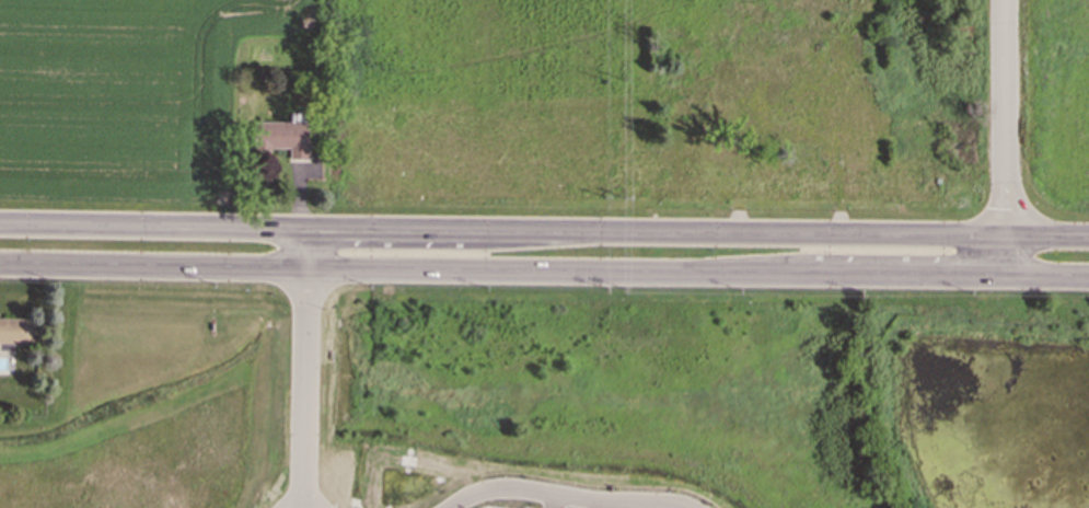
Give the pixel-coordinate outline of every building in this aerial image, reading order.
[(308,159),(309,123),(254,123),(254,148),(289,148),(289,159),(308,159)] [(31,343),(31,319),(0,318),(0,342),(31,343)]
